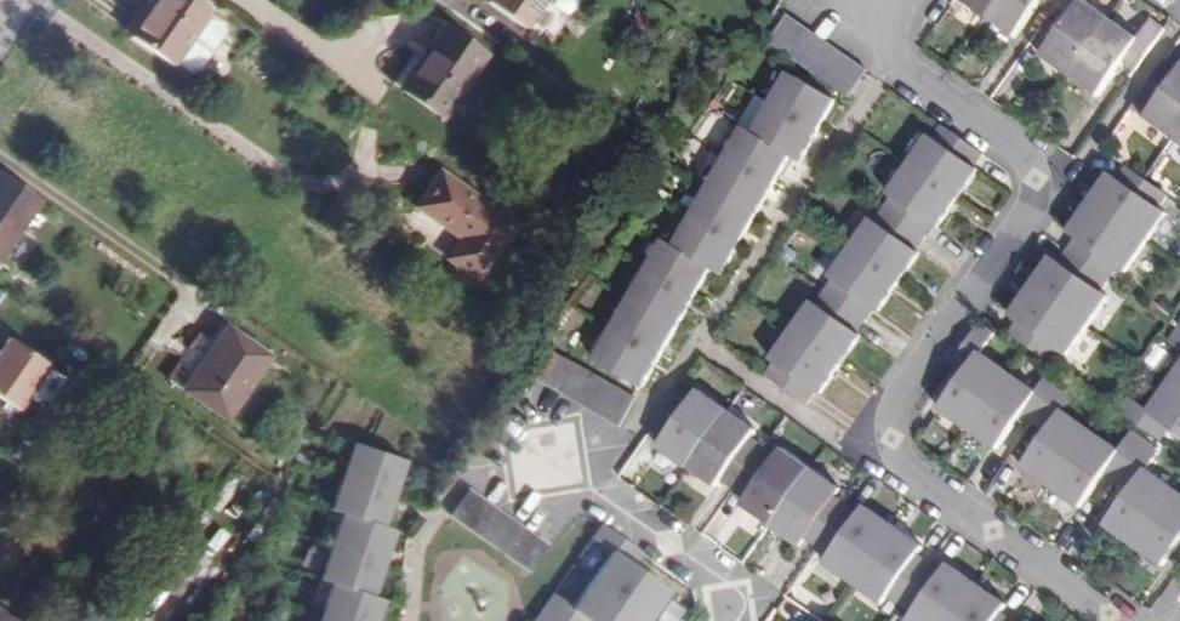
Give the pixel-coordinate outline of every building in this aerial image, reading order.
[(129,35),(175,67),(213,13),(195,0),(154,0),(129,35)] [(489,3),(526,29),(547,0),(491,0),(489,3)] [(999,0),(965,0),(988,16),(999,0)] [(988,16),(1017,36),(1031,14),(1027,11),(1031,5),(1036,8),(1039,3),(1052,13),(1061,0),(999,0),(988,16)] [(1052,13),(1065,22),(1062,27),(1066,30),(1062,36),(1057,33),(1043,54),(1072,74),(1110,19),(1083,0),(1061,0),(1052,13)] [(1036,8),(1031,5),(1027,11),(1031,14),(1036,8)] [(765,39),(847,98),(866,71),(784,13),(765,39)] [(1138,39),(1110,19),(1072,74),(1101,94),(1114,74),(1110,71),(1114,64),(1119,68),(1122,63),(1135,72),(1165,29),(1152,20),(1138,39)] [(430,51),(403,88),(442,116),(487,53),(445,23),(427,49),(430,51)] [(1066,30),(1062,27),(1057,33),(1062,36),(1066,30)] [(1179,129),(1179,68),(1167,58),(1137,100),(1151,109),(1145,117),(1174,138),(1179,129)] [(1119,68),(1114,64),(1110,71),(1114,74),(1119,68)] [(788,73),(771,103),(819,131),(822,126),(817,123),(821,116),(825,119),(836,100),(788,73)] [(771,103),(754,134),(791,155),(801,162),(812,143),(807,140),(811,134),(816,136),(819,131),(771,103)] [(825,119),(821,116),(817,123),(822,126),(825,119)] [(910,165),(958,199),(962,194),(957,191),(961,184),(966,188),(978,170),(975,167),(984,155),(945,126),(935,140),(930,136),(910,165)] [(743,127),(726,157),(774,185),(777,179),(772,177),(776,170),(781,173),(791,155),(754,134),(743,127)] [(816,136),(811,134),(807,140),(812,143),(816,136)] [(1172,147),(1152,177),(1179,195),(1179,193),(1179,152),(1172,147)] [(774,185),(726,157),(709,187),(757,214),(767,197),(762,194),(766,187),(771,190),(774,185)] [(895,198),(886,210),(926,238),(935,225),(938,228),(950,210),(946,207),(950,201),(955,204),(958,199),(910,165),(890,194),(895,198)] [(1091,203),(1147,243),(1167,214),(1160,210),(1170,196),(1128,167),(1119,181),(1111,175),(1099,192),(1103,195),(1099,202),(1094,198),(1091,203)] [(42,200),(0,170),(0,260),(42,200)] [(518,224),(440,170),(413,208),(459,240),(445,259),(478,282),(518,224)] [(781,173),(776,170),(772,177),(777,179),(781,173)] [(966,188),(961,184),(957,191),(962,194),(966,188)] [(692,217),(740,244),(743,239),(738,236),(742,230),(746,232),(757,214),(709,187),(692,217)] [(771,190),(766,187),(762,194),(767,197),(771,190)] [(1103,195),(1099,192),(1094,198),(1099,202),(1103,195)] [(955,204),(950,201),(946,207),(950,210),(955,204)] [(1147,243),(1091,203),(1087,208),(1092,211),(1088,218),(1083,214),(1071,232),(1079,238),(1070,250),(1111,280),(1120,267),(1127,272),(1147,243)] [(1092,211),(1087,208),(1083,214),(1088,218),(1092,211)] [(872,219),(852,248),(900,282),(903,277),(899,274),(903,268),(907,271),(920,253),(917,251),(926,238),(886,210),(877,223),(872,219)] [(740,244),(692,217),(675,246),(712,268),(723,274),(733,256),(728,253),(732,247),(737,250),(740,244)] [(746,232),(742,230),(738,236),(743,239),(746,232)] [(665,241),(647,270),(695,298),(698,293),(694,290),(697,283),(702,286),(712,268),(675,246),(665,241)] [(737,250),(732,247),(728,253),(733,256),(737,250)] [(896,287),(900,282),(852,248),(831,277),(835,279),(825,292),(867,321),(876,308),(879,311),(892,293),(887,290),(892,284),(896,287)] [(1036,281),(1032,286),(1088,326),(1108,297),(1102,292),(1111,280),(1070,250),(1061,263),(1052,258),(1040,275),(1044,278),(1040,284),(1036,281)] [(907,271),(903,268),(899,274),(903,277),(907,271)] [(630,300),(678,328),(688,310),(683,307),(687,300),(692,303),(695,298),(647,270),(630,300)] [(1044,278),(1040,275),(1036,281),(1040,284),(1044,278)] [(702,286),(697,283),(694,290),(698,293),(702,286)] [(896,287),(892,284),(887,290),(892,293),(896,287)] [(1068,354),(1088,326),(1032,286),(1029,291),(1033,294),(1029,301),(1024,297),(1012,315),(1020,321),(1011,333),(1051,364),(1061,350),(1068,354)] [(1033,294),(1029,291),(1024,297),(1029,301),(1033,294)] [(858,333),(867,321),(825,292),(816,304),(813,302),(793,330),(841,364),(844,359),(840,356),(844,350),(849,353),(861,336),(858,333)] [(668,346),(678,328),(630,300),(613,330),(661,357),(664,352),(659,350),(663,343),(668,346)] [(692,303),(687,300),(683,307),(688,310),(692,303)] [(225,421),(270,355),(225,323),(212,342),(201,334),(168,382),(225,421)] [(970,429),(1009,373),(980,353),(993,333),(981,324),(952,365),(965,374),(962,379),(966,382),(962,388),(957,385),(941,409),(970,429)] [(1179,328),(1171,341),(1179,347),(1179,328)] [(658,363),(661,357),(613,330),(596,360),(643,387),(654,369),(649,367),(653,360),(658,363)] [(841,364),(793,330),(773,359),(777,362),(767,375),(808,404),(817,390),(821,393),(833,376),(829,372),(833,366),(837,369),(841,364)] [(7,339),(0,350),(0,400),(20,413),(50,367),(7,339)] [(668,346),(663,343),(659,350),(664,352),(668,346)] [(635,397),(551,350),(535,378),(621,427),(636,398),(635,397)] [(849,353),(844,350),(840,356),(844,359),(849,353)] [(658,363),(653,360),(649,367),(654,369),(658,363)] [(837,369),(833,366),(829,372),(833,376),(837,369)] [(1170,383),(1179,390),(1179,369),(1170,383)] [(1023,414),(1035,423),(1064,383),(1051,374),(1038,393),(1009,373),(970,429),(999,449),(1015,425),(1010,422),(1015,416),(1019,419),(1023,414)] [(966,382),(962,379),(957,385),(962,388),(966,382)] [(1076,392),(1064,383),(1035,423),(1048,432),(1045,437),(1049,440),(1045,446),(1040,443),(1024,467),(1053,487),(1092,431),(1063,411),(1076,392)] [(1170,383),(1150,412),(1130,398),(1120,412),(1162,442),(1172,428),(1177,431),(1179,427),(1179,390),(1170,383)] [(689,467),(728,411),(727,410),(700,391),(694,398),(681,389),(652,430),(665,440),(660,447),(676,459),(679,454),(686,459),(682,463),(688,467),(689,467)] [(735,489),(764,447),(751,438),(757,431),(728,411),(689,467),(693,471),(697,466),(703,471),(700,475),(717,487),(722,480),(735,489)] [(1019,419),(1015,416),(1010,422),(1015,425),(1019,419)] [(770,440),(757,431),(751,438),(764,447),(770,440)] [(1120,451),(1092,431),(1053,487),(1081,507),(1097,484),(1093,480),(1097,474),(1102,477),(1105,472),(1118,482),(1147,441),(1133,432),(1120,451)] [(1049,440),(1045,437),(1040,443),(1045,446),(1049,440)] [(1160,451),(1147,441),(1118,482),(1131,491),(1128,496),(1132,499),(1128,505),(1123,502),(1107,525),(1136,545),(1175,489),(1147,469),(1160,451)] [(353,443),(342,476),(393,494),(395,488),(390,486),(392,479),(397,481),(404,461),(353,443)] [(767,522),(772,526),(811,469),(783,449),(777,457),(764,447),(735,489),(748,498),(743,506),(761,518),(764,513),(770,518),(767,522)] [(686,459),(679,454),(676,459),(682,463),(686,459)] [(703,471),(697,466),(693,471),(700,475),(703,471)] [(811,469),(772,526),(773,526),(777,529),(780,524),(786,529),(783,533),(801,545),(806,538),(819,547),(848,506),(835,496),(840,489),(816,472),(811,469)] [(1102,477),(1097,474),(1093,480),(1097,484),(1102,477)] [(393,494),(342,476),(331,509),(343,513),(382,527),(389,507),(383,505),(386,498),(391,500),(393,494)] [(450,515),(530,571),(549,545),(469,488),(450,515)] [(1175,489),(1136,545),(1164,565),(1179,543),(1179,542),(1176,539),(1179,534),(1179,492),(1175,489)] [(1132,499),(1128,496),(1123,502),(1128,505),(1132,499)] [(848,506),(819,547),(832,556),(827,564),(855,584),(895,527),(890,524),(887,528),(881,524),(884,519),(866,507),(861,515),(848,506)] [(382,527),(343,513),(331,547),(383,564),(384,558),(379,556),(382,549),(387,551),(393,531),(382,527)] [(770,518),(764,513),(761,518),(767,522),(770,518)] [(890,524),(884,519),(881,524),(887,528),(890,524)] [(613,551),(593,580),(648,619),(668,590),(645,574),(642,579),(636,574),(639,570),(634,566),(643,553),(602,523),(592,537),(613,551)] [(786,529),(780,524),(777,529),(783,533),(786,529)] [(895,527),(855,584),(884,604),(889,596),(902,605),(931,564),(918,555),(923,547),(906,535),(903,539),(897,535),(900,531),(895,527)] [(906,535),(900,531),(897,535),(903,539),(906,535)] [(321,580),(332,583),(372,597),(378,576),(373,575),(376,568),(381,569),(383,564),(331,547),(321,580)] [(978,585),(973,582),(970,586),(964,582),(967,577),(949,565),(944,573),(931,564),(902,605),(915,614),(911,620),(953,620),(978,585)] [(645,574),(639,570),(636,574),(642,579),(645,574)] [(973,582),(967,577),(964,582),(970,586),(973,582)] [(563,620),(646,620),(648,619),(593,580),(573,608),(552,594),(543,607),(563,620)] [(321,616),(336,620),(370,620),(371,618),(376,620),(383,600),(372,597),(332,583),(321,616)] [(978,585),(953,620),(1013,620),(1001,613),(1006,605),(989,593),(986,598),(980,593),(983,589),(978,585)] [(989,593),(983,589),(980,593),(986,598),(989,593)] [(543,607),(533,620),(535,620),(563,620),(543,607)] [(0,611),(0,620),(14,620),(0,611)]
